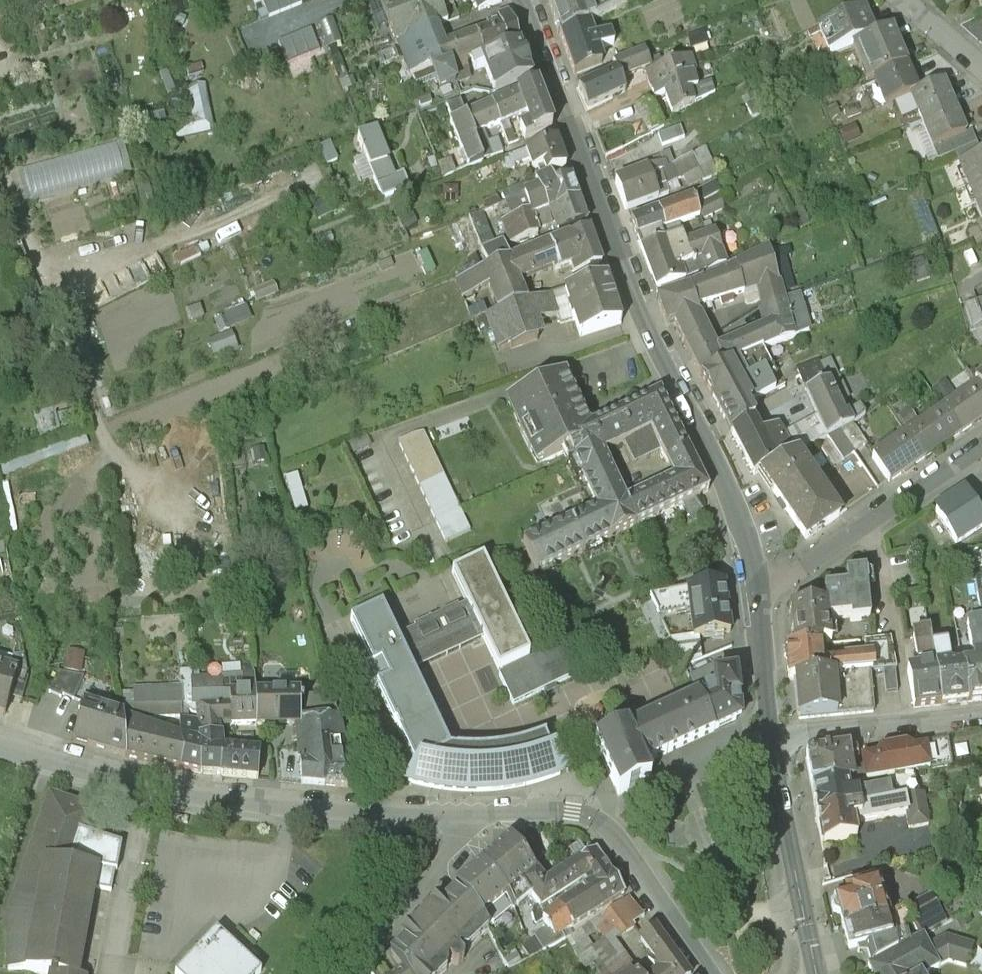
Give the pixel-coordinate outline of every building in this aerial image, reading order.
[(274,15),(307,3),(306,0),(268,0),(274,15)] [(419,30),(407,0),(379,0),(378,0),(394,40),(419,30)] [(438,5),(436,0),(407,0),(419,30),(432,25),(444,20),(438,5)] [(473,7),(470,0),(436,0),(438,5),(451,0),(456,13),(473,7)] [(560,32),(587,22),(595,20),(589,0),(548,0),(560,32)] [(504,44),(520,38),(508,8),(492,14),(504,44)] [(504,44),(492,14),(481,18),(485,28),(472,33),(481,53),(504,44)] [(863,57),(881,49),(869,20),(829,38),(842,67),(863,57)] [(587,22),(560,32),(575,73),(602,63),(598,50),(614,44),(610,32),(593,39),(587,22)] [(455,81),(449,66),(440,45),(432,25),(419,30),(394,40),(406,70),(426,62),(436,88),(455,81)] [(284,40),(292,61),(324,48),(315,27),(284,40)] [(472,33),(440,45),(449,66),(478,54),(481,53),(472,33)] [(491,90),(533,74),(520,38),(504,44),(481,53),(478,54),(491,90)] [(875,84),(910,69),(898,42),(881,49),(863,57),(875,84)] [(616,71),(620,80),(640,72),(645,70),(652,67),(649,62),(645,52),(613,64),(616,71)] [(645,70),(647,73),(663,67),(659,58),(649,62),(652,67),(645,70)] [(647,73),(652,89),(692,75),(695,74),(690,58),(663,67),(647,73)] [(875,84),(886,109),(908,99),(920,94),(910,69),(875,84)] [(578,89),(587,111),(625,93),(620,80),(616,71),(578,89)] [(692,75),(652,89),(655,98),(664,95),(671,117),(693,106),(710,96),(708,92),(710,91),(707,83),(695,87),(692,75)] [(528,134),(551,125),(535,83),(512,92),(520,114),(528,134)] [(920,94),(908,99),(919,123),(954,107),(944,83),(920,94)] [(196,124),(212,123),(210,88),(194,89),(196,124)] [(497,123),(520,114),(512,92),(488,101),(497,123)] [(482,160),(471,133),(463,111),(459,100),(441,107),(465,167),(482,160)] [(471,133),(497,123),(488,101),(463,111),(471,133)] [(647,102),(635,106),(648,133),(662,126),(655,108),(647,102)] [(966,133),(954,107),(919,123),(931,149),(966,133)] [(373,133),(355,140),(373,186),(390,179),(373,133)] [(554,139),(502,158),(504,168),(527,159),(532,167),(542,163),(544,171),(563,165),(554,139)] [(661,175),(665,189),(677,183),(698,170),(710,163),(704,149),(691,156),(680,163),(670,169),(670,170),(664,173),(661,175)] [(959,166),(981,220),(981,156),(959,166)] [(615,184),(625,211),(667,195),(665,189),(661,175),(664,173),(661,167),(615,184)] [(546,207),(575,196),(567,173),(534,186),(542,209),(545,207),(546,207)] [(400,176),(390,179),(373,186),(378,200),(406,189),(400,176)] [(499,219),(507,242),(536,232),(529,213),(542,209),(534,186),(505,196),(512,215),(499,219)] [(546,207),(555,230),(584,219),(575,196),(546,207)] [(657,212),(664,230),(699,217),(693,199),(679,204),(657,212)] [(657,212),(630,222),(642,252),(664,244),(660,232),(664,230),(657,212)] [(486,293),(507,346),(539,333),(519,281),(587,255),(576,227),(449,276),(459,304),(486,293)] [(713,235),(686,246),(691,263),(680,267),(685,278),(698,273),(697,271),(706,267),(708,272),(725,266),(713,235)] [(642,252),(656,291),(684,280),(679,268),(680,267),(691,263),(686,246),(682,237),(664,244),(642,252)] [(680,333),(694,360),(691,361),(696,368),(701,376),(723,366),(763,348),(784,341),(809,331),(798,295),(782,300),(767,249),(718,273),(688,286),(689,287),(657,298),(662,311),(667,326),(675,322),(680,333)] [(560,289),(575,335),(620,320),(605,274),(560,289)] [(981,323),(981,298),(965,305),(973,327),(981,323)] [(214,342),(218,354),(242,347),(238,334),(214,342)] [(723,366),(745,405),(775,390),(764,370),(772,367),(763,348),(723,366)] [(701,376),(731,432),(753,420),(745,405),(723,366),(701,376)] [(600,439),(593,424),(570,373),(519,397),(549,462),(569,453),(600,439)] [(829,381),(807,393),(817,417),(784,434),(795,455),(826,439),(853,424),(848,412),(843,414),(829,381)] [(981,420),(981,391),(977,385),(942,409),(960,435),(981,420)] [(696,461),(664,392),(638,404),(651,431),(670,473),(696,461)] [(638,404),(593,424),(600,439),(606,451),(651,431),(638,404)] [(924,460),(960,435),(942,409),(906,433),(924,460)] [(754,477),(760,474),(795,455),(784,434),(779,425),(760,435),(753,420),(731,432),(754,477)] [(448,542),(474,531),(429,428),(403,439),(448,542)] [(889,484),(924,460),(906,433),(871,458),(889,484)] [(594,508),(625,493),(606,451),(600,439),(569,453),(594,508)] [(795,455),(760,474),(805,541),(838,518),(795,455)] [(670,473),(625,493),(639,524),(710,492),(696,461),(670,473)] [(299,511),(311,509),(304,473),(291,476),(299,511)] [(594,508),(566,521),(580,551),(639,524),(625,493),(594,508)] [(965,494),(935,513),(956,544),(981,527),(981,520),(965,494)] [(566,521),(521,541),(536,571),(580,551),(566,521)] [(544,789),(572,777),(544,739),(523,746),(499,749),(474,752),(450,749),(413,672),(484,640),(516,706),(592,672),(576,639),(530,659),(483,561),(452,576),(465,605),(396,637),(382,606),(347,623),(414,767),(401,788),(441,796),(477,797),(513,795),(544,789)] [(850,623),(871,621),(865,571),(846,573),(847,585),(825,587),(827,604),(829,621),(849,619),(850,623)] [(732,631),(726,580),(686,585),(692,636),(732,631)] [(831,643),(829,621),(827,604),(789,608),(793,647),(825,643),(831,643)] [(975,656),(981,655),(981,618),(966,620),(975,656)] [(935,661),(932,643),(930,628),(913,631),(918,664),(935,661)] [(865,640),(865,651),(873,650),(876,671),(897,669),(891,638),(865,640)] [(935,661),(951,659),(948,640),(932,643),(935,661)] [(825,643),(793,647),(784,648),(788,681),(794,681),(870,671),(876,671),(873,650),(865,651),(844,654),(844,656),(827,658),(825,643)] [(981,700),(981,655),(975,656),(976,662),(964,663),(969,701),(981,700)] [(969,701),(964,663),(955,664),(951,659),(935,661),(942,705),(969,701)] [(942,705),(935,661),(918,664),(906,666),(914,708),(942,705)] [(690,677),(699,696),(715,731),(744,717),(737,668),(720,670),(717,664),(690,677)] [(12,670),(0,667),(0,710),(12,670)] [(870,671),(794,681),(798,719),(875,711),(870,671)] [(246,680),(247,699),(258,699),(258,679),(246,680)] [(67,680),(57,696),(80,706),(91,683),(67,680)] [(189,699),(196,700),(228,699),(226,684),(189,685),(189,699)] [(595,744),(618,795),(649,781),(642,765),(715,731),(699,696),(595,744)] [(225,720),(226,730),(234,730),(233,699),(228,699),(196,700),(197,712),(202,712),(203,720),(225,720)] [(233,699),(234,730),(259,730),(258,699),(247,699),(233,699)] [(258,699),(259,730),(299,729),(338,723),(333,699),(258,699)] [(127,702),(128,713),(152,715),(152,721),(184,720),(184,702),(127,702)] [(132,759),(129,721),(92,711),(81,744),(132,759)] [(132,759),(187,773),(186,741),(152,728),(152,721),(152,715),(128,713),(129,721),(132,759)] [(203,740),(226,739),(226,730),(225,720),(203,720),(203,729),(203,740)] [(321,744),(344,741),(338,723),(299,729),(305,786),(326,787),(321,744)] [(186,741),(187,773),(226,779),(227,752),(226,739),(203,740),(203,729),(186,727),(186,741)] [(870,761),(872,776),(953,764),(949,739),(914,744),(908,741),(881,745),(877,751),(869,753),(870,761)] [(326,787),(355,788),(344,741),(321,744),(326,787)] [(854,764),(851,745),(806,753),(812,787),(849,780),(857,779),(854,764)] [(264,754),(227,752),(226,779),(260,782),(264,754)] [(857,779),(872,776),(870,761),(854,764),(857,779)] [(849,780),(812,787),(816,814),(894,799),(891,784),(851,791),(849,780)] [(47,789),(5,910),(3,967),(46,972),(57,973),(76,973),(96,867),(80,863),(99,808),(47,789)] [(894,799),(816,814),(822,845),(858,838),(856,824),(905,814),(908,829),(930,825),(925,799),(908,802),(907,797),(894,799)] [(515,839),(532,862),(546,852),(529,829),(515,839)] [(511,834),(480,864),(506,895),(514,910),(532,896),(522,882),(537,869),(532,862),(515,839),(511,834)] [(599,849),(568,868),(580,886),(583,891),(586,896),(594,891),(605,908),(627,894),(599,849)] [(456,885),(486,924),(488,927),(499,923),(492,906),(506,895),(480,864),(456,885)] [(549,880),(537,869),(522,882),(532,896),(543,909),(580,886),(568,868),(549,880)] [(879,883),(836,894),(845,930),(888,918),(879,883)] [(456,885),(388,944),(403,962),(391,971),(394,973),(426,973),(486,924),(456,885)] [(564,933),(605,908),(594,891),(586,896),(583,891),(561,903),(546,920),(552,929),(537,937),(546,953),(568,939),(564,933)] [(630,895),(592,922),(606,942),(644,915),(630,895)] [(888,918),(845,930),(852,951),(865,946),(872,966),(926,937),(951,924),(935,895),(888,918)] [(639,936),(661,965),(648,973),(691,973),(653,925),(639,936)] [(179,973),(258,973),(260,972),(216,933),(179,973)] [(872,966),(877,973),(926,973),(951,961),(969,967),(976,947),(949,937),(932,947),(926,937),(872,966)] [(622,953),(604,967),(610,973),(638,973),(622,953)]
